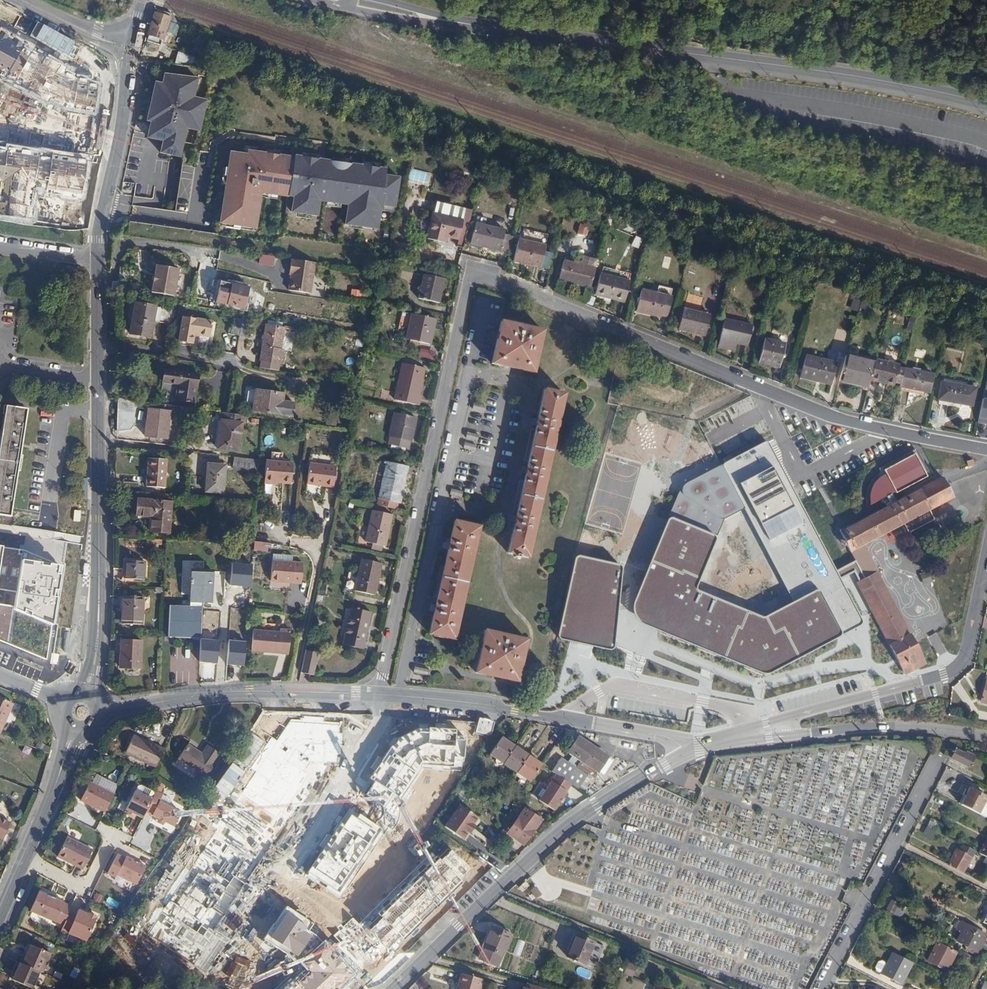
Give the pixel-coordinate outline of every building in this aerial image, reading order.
[(162,37),(170,12),(158,8),(156,12),(155,12),(148,32),(149,34),(147,39),(158,43),(160,38),(162,37)] [(197,80),(163,74),(162,84),(154,82),(146,122),(152,124),(149,141),(162,144),(161,155),(181,160),(185,144),(197,146),(209,89),(205,84),(207,78),(198,75),(197,80)] [(98,185),(112,110),(92,106),(78,181),(98,185)] [(19,109),(14,173),(33,175),(37,129),(76,133),(78,114),(19,109)] [(229,155),(219,227),(256,232),(261,197),(292,201),(290,214),(319,219),(320,204),(347,208),(345,226),(379,233),(383,208),(396,211),(401,180),(387,178),(388,171),(379,170),(246,152),(246,158),(229,155)] [(431,190),(435,177),(413,171),(409,183),(431,190)] [(42,185),(39,219),(58,221),(62,187),(42,185)] [(431,214),(426,238),(443,242),(445,235),(457,238),(460,220),(431,214)] [(472,222),(467,242),(497,249),(502,230),(472,222)] [(536,248),(536,243),(516,239),(511,261),(538,267),(542,249),(536,248)] [(273,256),(259,254),(258,264),(271,266),(273,256)] [(557,278),(589,285),(595,258),(581,254),(579,264),(562,260),(557,278)] [(314,263),(290,259),(288,274),(290,275),(287,290),(309,293),(314,263)] [(155,269),(151,292),(173,295),(177,273),(155,269)] [(599,272),(593,294),(623,301),(628,279),(599,272)] [(424,274),(419,299),(440,303),(445,278),(424,274)] [(221,282),(215,280),(210,301),(216,302),(221,282)] [(249,289),(221,282),(216,302),(244,309),(249,289)] [(639,288),(634,309),(652,313),(653,310),(665,312),(669,295),(639,288)] [(150,320),(172,324),(175,308),(154,304),(153,305),(132,301),(126,332),(147,336),(150,320)] [(682,306),(678,326),(703,332),(708,312),(682,306)] [(412,313),(407,338),(431,343),(436,318),(412,313)] [(722,315),(717,336),(734,340),(746,343),(750,322),(722,315)] [(180,316),(176,341),(189,343),(191,331),(208,335),(211,319),(194,316),(194,318),(180,316)] [(230,319),(228,333),(236,333),(238,320),(230,319)] [(239,321),(237,334),(243,335),(245,322),(239,321)] [(503,322),(494,363),(504,366),(504,363),(526,368),(525,371),(535,373),(544,331),(503,322)] [(259,360),(258,368),(276,370),(277,363),(278,363),(280,349),(277,348),(281,327),(264,324),(258,359),(259,360)] [(734,340),(717,336),(716,343),(732,347),(734,340)] [(762,337),(757,360),(777,365),(783,342),(762,337)] [(884,348),(882,359),(893,361),(895,351),(884,348)] [(419,355),(430,359),(432,353),(421,349),(419,355)] [(804,353),(799,376),(815,379),(816,376),(831,380),(836,360),(804,353)] [(844,356),(838,379),(843,381),(867,386),(869,378),(872,362),(844,356)] [(874,357),(872,362),(869,378),(884,381),(884,378),(894,380),(897,366),(897,363),(893,361),(882,359),(874,357)] [(383,389),(381,398),(419,407),(422,396),(419,395),(425,367),(402,363),(396,392),(383,389)] [(893,384),(899,385),(903,367),(897,366),(894,380),(893,384)] [(903,367),(899,385),(928,391),(931,373),(903,367)] [(163,370),(161,382),(177,384),(174,399),(192,402),(196,374),(163,370)] [(843,383),(866,389),(867,386),(843,381),(843,383)] [(956,384),(941,381),(940,381),(936,399),(968,405),(972,387),(956,384)] [(251,409),(276,412),(277,400),(280,400),(281,393),(254,389),(251,409)] [(546,391),(511,554),(530,558),(566,395),(546,391)] [(979,399),(974,424),(984,426),(984,421),(986,421),(986,401),(979,399)] [(277,400),(276,412),(291,415),(292,403),(280,400),(277,400)] [(487,406),(476,403),(474,409),(486,412),(487,406)] [(147,408),(143,435),(165,439),(169,411),(147,408)] [(1,519),(9,520),(24,415),(2,411),(0,428),(0,519),(1,519)] [(238,414),(225,413),(222,412),(221,420),(220,420),(216,448),(236,451),(240,423),(244,423),(245,415),(238,414)] [(395,412),(388,445),(409,449),(416,417),(395,412)] [(481,435),(469,432),(468,438),(479,441),(481,435)] [(715,537),(669,518),(634,604),(634,610),(635,616),(639,621),(659,632),(764,674),(866,626),(766,440),(721,466),(743,509),(793,602),(765,616),(694,590),(715,537)] [(478,445),(467,443),(465,449),(477,451),(478,445)] [(147,457),(144,484),(163,486),(166,459),(147,457)] [(230,469),(256,471),(257,460),(231,457),(230,469)] [(264,459),(263,481),(282,482),(289,483),(291,461),(264,459)] [(309,462),(306,483),(332,487),(335,465),(309,462)] [(385,468),(378,504),(398,508),(399,502),(402,502),(409,466),(392,462),(390,469),(385,468)] [(206,463),(204,490),(221,492),(224,465),(206,463)] [(941,477),(933,481),(921,487),(889,504),(888,502),(885,498),(901,489),(917,480),(908,464),(891,474),(885,477),(887,481),(890,485),(886,487),(884,483),(877,486),(874,489),(871,493),(869,495),(867,499),(866,506),(881,498),(884,503),(886,506),(845,528),(849,534),(842,538),(839,540),(842,545),(844,544),(864,578),(856,583),(907,673),(926,663),(861,545),(892,528),(898,539),(921,526),(915,516),(951,497),(941,477)] [(680,490),(669,518),(715,537),(723,519),(743,509),(721,466),(683,486),(680,490)] [(465,492),(453,489),(452,495),(463,497),(465,492)] [(138,498),(136,513),(153,515),(152,531),(171,532),(173,501),(138,498)] [(366,541),(374,543),(382,545),(386,545),(393,514),(373,509),(366,541)] [(448,559),(431,634),(455,640),(464,600),(462,600),(469,566),(471,567),(480,530),(480,527),(456,521),(448,559)] [(838,531),(842,538),(849,534),(845,528),(838,531)] [(271,552),(270,559),(290,560),(290,554),(271,552)] [(621,567),(620,565),(579,556),(576,557),(575,560),(558,635),(559,638),(560,639),(608,650),(611,650),(613,648),(614,645),(621,567)] [(122,559),(121,577),(140,578),(141,560),(122,559)] [(290,560),(270,559),(268,580),(299,582),(301,561),(290,560)] [(362,559),(355,590),(375,595),(382,563),(362,559)] [(57,565),(21,561),(14,609),(52,624),(57,565)] [(252,565),(233,563),(231,585),(250,586),(252,565)] [(190,585),(189,594),(189,607),(167,606),(166,635),(197,637),(198,617),(199,617),(200,601),(208,601),(210,571),(201,571),(189,570),(189,579),(188,579),(187,584),(190,585)] [(118,593),(117,622),(138,623),(139,594),(118,593)] [(351,607),(345,636),(350,638),(348,646),(363,649),(371,612),(351,607)] [(251,628),(250,649),(287,652),(289,631),(251,628)] [(488,629),(479,671),(488,672),(489,670),(510,675),(510,678),(520,680),(529,638),(488,629)] [(112,639),(112,648),(116,648),(115,666),(136,667),(137,640),(112,639)] [(219,641),(202,639),(200,661),(217,663),(219,641)] [(247,642),(229,640),(227,664),(245,666),(247,642)] [(306,651),(301,672),(312,674),(316,653),(306,651)] [(432,669),(417,666),(416,672),(431,675),(432,669)] [(11,707),(0,702),(0,732),(11,707)] [(245,762),(262,773),(288,731),(271,720),(245,762)] [(396,738),(390,748),(369,779),(401,797),(421,763),(454,766),(456,730),(418,729),(396,738)] [(157,767),(165,748),(134,733),(126,752),(157,767)] [(578,735),(568,750),(596,769),(606,754),(578,735)] [(518,780),(526,786),(542,763),(502,736),(491,752),(518,771),(519,771),(522,773),(520,777),(518,780)] [(189,741),(180,755),(207,774),(223,752),(209,743),(204,751),(189,741)] [(955,748),(951,757),(970,766),(975,754),(967,750),(966,753),(955,748)] [(561,756),(552,769),(553,771),(571,782),(577,786),(586,773),(561,756)] [(553,771),(536,797),(554,809),(571,782),(553,771)] [(162,926),(199,949),(295,796),(258,773),(162,926)] [(81,800),(106,812),(114,794),(90,782),(81,800)] [(969,787),(960,803),(977,812),(982,801),(985,795),(969,787)] [(127,809),(144,817),(146,812),(153,799),(136,791),(127,809)] [(153,799),(146,812),(175,826),(182,812),(153,798),(153,799)] [(982,801),(977,812),(986,817),(986,814),(986,803),(982,801)] [(460,804),(446,826),(463,838),(468,831),(478,816),(460,804)] [(483,816),(478,823),(493,833),(503,819),(485,806),(479,814),(483,816)] [(526,807),(508,831),(524,842),(543,818),(526,807)] [(349,809),(307,872),(338,892),(381,829),(349,809)] [(481,818),(478,816),(468,831),(471,832),(481,818)] [(0,817),(0,839),(2,840),(10,822),(0,817)] [(929,818),(925,825),(935,830),(937,831),(941,824),(929,818)] [(932,837),(935,830),(925,825),(922,832),(932,837)] [(58,857),(77,865),(78,863),(84,866),(86,862),(93,850),(68,837),(58,857)] [(963,844),(962,844),(959,850),(956,849),(948,864),(963,872),(971,856),(974,850),(963,844)] [(353,918),(342,926),(341,924),(337,927),(339,930),(334,935),(339,942),(336,945),(333,943),(329,946),(323,941),(299,962),(308,972),(290,988),(352,988),(463,884),(458,879),(468,868),(450,850),(441,861),(438,859),(379,916),(380,919),(369,930),(366,927),(363,929),(353,918)] [(125,857),(117,875),(136,884),(144,867),(125,857)] [(68,913),(71,907),(63,903),(63,902),(38,891),(30,910),(55,921),(55,922),(63,925),(68,913)] [(891,898),(886,909),(894,913),(899,902),(891,898)] [(63,925),(61,929),(68,932),(67,933),(85,941),(95,918),(88,915),(85,914),(77,910),(74,916),(68,913),(63,925)] [(306,928),(285,913),(269,938),(298,956),(311,934),(303,931),(306,928)] [(974,954),(978,947),(981,942),(985,935),(960,921),(956,929),(960,931),(956,940),(966,945),(964,949),(974,954)] [(492,926),(479,958),(497,965),(510,934),(492,926)] [(575,933),(566,956),(584,963),(594,941),(575,933)] [(955,947),(936,937),(925,957),(936,963),(938,960),(948,965),(954,953),(953,951),(955,947)] [(981,942),(978,947),(984,950),(986,945),(981,942)] [(22,955),(19,963),(38,971),(41,972),(49,953),(30,945),(25,955),(22,955)] [(912,961),(893,951),(882,974),(900,983),(912,961)] [(38,971),(19,963),(11,980),(31,988),(38,971)] [(461,971),(456,988),(479,988),(482,978),(461,971)] [(960,979),(957,985),(965,988),(968,984),(960,979)]
